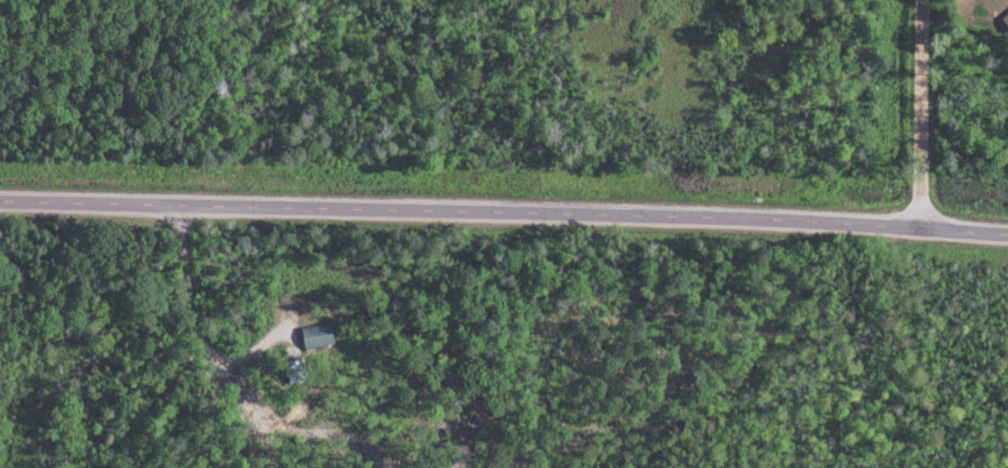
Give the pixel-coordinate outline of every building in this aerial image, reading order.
[(339,325),(308,329),(310,351),(342,347),(339,325)]
